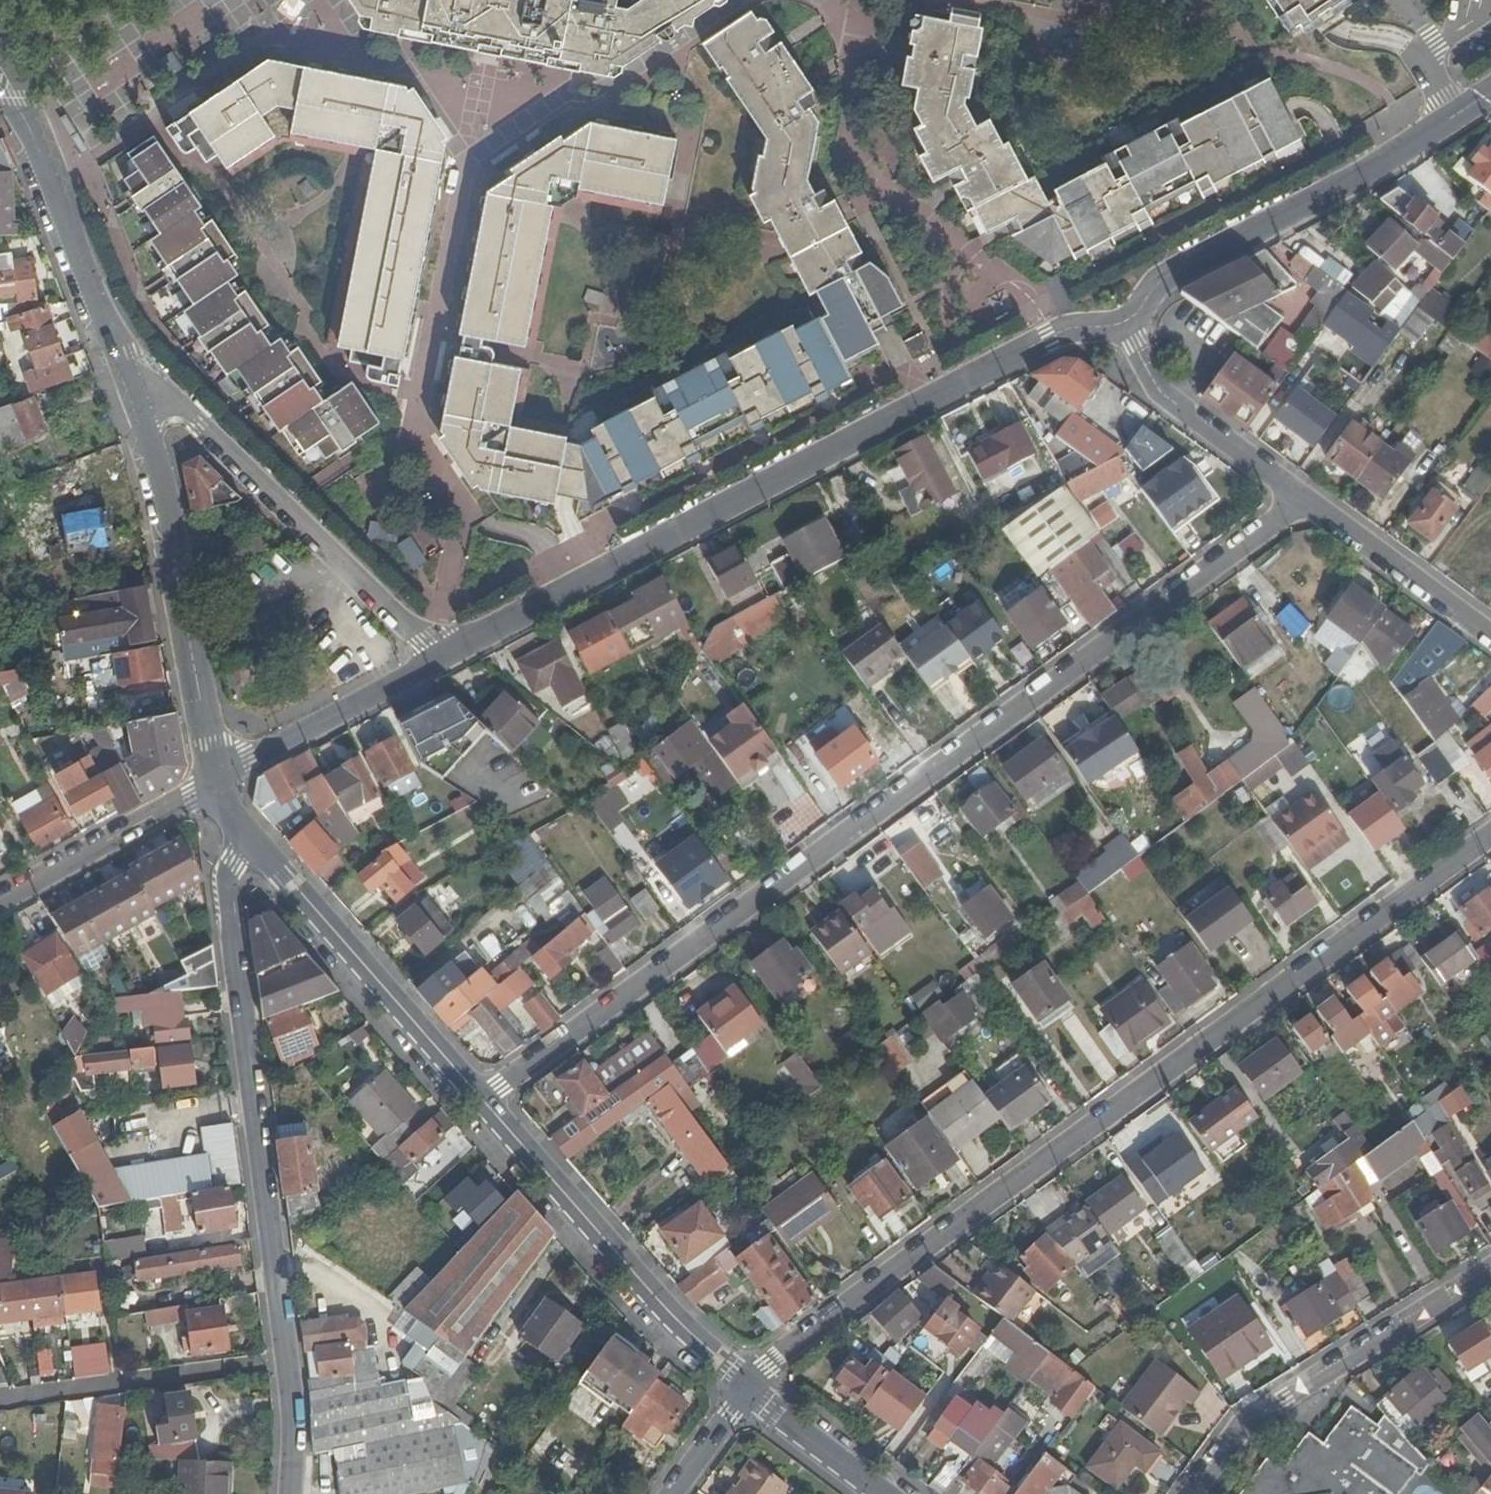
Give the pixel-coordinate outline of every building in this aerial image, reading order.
[(357,12),(376,16),(374,31),(448,45),(460,47),(516,57),(529,60),(604,74),(607,58),(628,62),(666,37),(720,0),(348,0),(357,12)] [(1293,29),(1302,23),(1307,31),(1326,19),(1322,12),(1331,6),(1335,12),(1353,0),(1273,0),(1293,29)] [(949,12),(948,18),(977,24),(980,10),(950,4),(949,12)] [(770,218),(777,231),(836,201),(834,198),(830,199),(825,189),(816,194),(809,180),(819,122),(812,111),(818,107),(811,95),(814,93),(782,43),(775,47),(769,36),(775,32),(766,19),(760,18),(758,19),(753,11),(702,44),(765,141),(763,157),(758,157),(754,186),(758,192),(753,192),(748,194),(763,222),(770,218)] [(357,12),(368,30),(374,31),(376,16),(357,12)] [(1282,99),(1271,79),(1182,123),(1170,129),(1167,123),(1114,151),(1117,157),(1105,163),(1054,189),(1058,196),(1048,200),(1035,176),(1030,179),(1008,140),(1003,143),(989,118),(977,124),(964,101),(964,95),(968,96),(974,66),(967,65),(969,52),(976,53),(982,25),(977,24),(948,18),(932,15),(914,12),(908,40),(913,41),(910,55),(905,55),(904,66),(901,83),(917,86),(913,108),(922,124),(913,128),(926,152),(919,155),(933,180),(953,171),(958,182),(953,184),(960,196),(968,211),(974,208),(988,233),(1011,222),(1017,233),(1012,235),(1054,264),(1076,254),(1073,250),(1084,244),(1087,250),(1150,219),(1147,212),(1198,187),(1201,191),(1303,139),(1282,99)] [(607,58),(604,74),(610,75),(628,62),(607,58)] [(407,358),(442,172),(447,145),(404,86),(266,61),(190,114),(195,122),(231,179),(286,141),(345,152),(345,150),(363,153),(362,156),(365,156),(330,345),(363,350),(402,357),(407,358)] [(1170,129),(1182,123),(1179,117),(1167,123),(1170,129)] [(576,197),(592,201),(661,214),(676,137),(591,121),(488,193),(462,337),(537,350),(561,224),(564,204),(576,197)] [(356,451),(358,453),(368,446),(362,437),(382,423),(355,384),(326,404),(320,395),(328,390),(300,348),(292,352),(284,341),(273,348),(268,339),(275,334),(245,290),(238,295),(230,283),(239,276),(232,266),(237,262),(239,260),(210,218),(204,223),(198,214),(203,210),(155,139),(129,157),(140,173),(127,182),(134,192),(124,199),(140,224),(150,217),(164,237),(154,244),(166,262),(157,268),(174,293),(183,286),(198,309),(190,315),(202,333),(192,340),(209,366),(221,358),(234,379),(242,372),(256,390),(246,396),(263,423),(273,416),(303,459),(320,449),(328,461),(336,453),(341,461),(356,451)] [(11,170),(0,142),(0,171),(11,170)] [(1102,157),(1105,163),(1117,157),(1114,151),(1102,157)] [(19,235),(19,220),(14,220),(11,170),(0,171),(0,236),(19,235)] [(1482,194),(1490,201),(1490,181),(1482,194)] [(1431,239),(1428,241),(1453,260),(1472,234),(1464,228),(1455,240),(1447,234),(1444,238),(1436,233),(1444,223),(1436,217),(1439,214),(1430,207),(1427,210),(1399,188),(1381,200),(1431,239)] [(783,243),(789,254),(848,224),(842,212),(836,201),(777,231),(783,243)] [(1413,250),(1441,276),(1453,260),(1428,241),(1396,217),(1367,247),(1380,258),(1381,257),(1396,269),(1413,250)] [(822,317),(846,362),(881,345),(872,326),(885,320),(882,315),(902,304),(890,279),(885,271),(870,260),(863,264),(857,253),(862,251),(848,224),(789,254),(802,280),(803,280),(810,294),(818,290),(829,313),(822,317)] [(17,303),(17,299),(36,297),(30,258),(13,260),(11,248),(0,250),(0,303),(17,303)] [(1264,251),(1181,294),(1241,338),(1257,350),(1281,317),(1262,303),(1272,299),(1298,287),(1264,251)] [(1403,286),(1376,262),(1353,287),(1371,304),(1374,301),(1380,307),(1388,299),(1382,293),(1387,288),(1395,295),(1403,286)] [(1348,292),(1315,269),(1306,281),(1338,305),(1348,292)] [(1409,293),(1412,295),(1421,303),(1429,292),(1420,282),(1409,293)] [(1418,307),(1427,314),(1439,296),(1431,290),(1429,292),(1421,303),(1418,307)] [(1412,295),(1390,322),(1399,328),(1401,330),(1418,307),(1421,303),(1412,295)] [(1287,309),(1272,299),(1262,303),(1281,317),(1287,309)] [(26,303),(17,303),(0,303),(0,313),(26,308),(26,303)] [(46,306),(8,319),(12,329),(20,327),(38,378),(28,382),(31,390),(69,376),(46,306)] [(1265,356),(1275,363),(1288,373),(1331,315),(1319,306),(1294,340),(1283,332),(1265,356)] [(1370,325),(1372,322),(1354,308),(1348,315),(1341,310),(1328,327),(1356,348),(1352,353),(1361,359),(1381,333),(1370,325)] [(583,445),(567,442),(554,505),(557,506),(558,497),(588,503),(612,491),(614,495),(701,451),(698,445),(747,420),(751,425),(815,392),(818,397),(855,378),(846,362),(822,317),(797,330),(785,336),(782,329),(733,355),(720,363),(717,358),(664,385),(667,390),(654,397),(604,423),(609,431),(597,437),(583,445)] [(1487,358),(1490,352),(1490,332),(1475,321),(1462,339),(1487,358)] [(785,336),(797,330),(793,323),(782,329),(785,336)] [(934,351),(925,334),(908,343),(917,361),(934,351)] [(1241,338),(1237,344),(1245,349),(1243,353),(1269,372),(1275,363),(1265,356),(1257,350),(1241,338)] [(730,350),(717,358),(720,363),(733,355),(730,350)] [(1229,355),(1198,396),(1246,430),(1276,389),(1229,355)] [(567,442),(569,428),(526,420),(535,372),(458,358),(444,433),(488,493),(545,503),(554,505),(567,442)] [(1065,425),(1056,436),(1079,454),(1098,468),(1116,458),(1124,454),(1073,415),(1099,379),(1076,363),(1062,361),(1031,377),(1039,383),(1028,397),(1065,425)] [(651,392),(654,397),(667,390),(664,385),(651,392)] [(13,402),(0,406),(0,426),(19,418),(26,437),(45,430),(33,398),(14,405),(13,402)] [(26,437),(19,418),(0,426),(0,445),(1,447),(26,437)] [(592,429),(597,437),(609,431),(604,423),(592,429)] [(991,439),(993,442),(967,455),(981,483),(1034,456),(1018,425),(991,439)] [(1328,459),(1357,481),(1382,447),(1353,425),(1328,459)] [(895,454),(912,487),(897,494),(910,518),(954,496),(925,438),(895,454)] [(1382,447),(1357,481),(1383,499),(1414,458),(1404,451),(1401,455),(1405,458),(1403,461),(1382,447)] [(1079,454),(1056,466),(1067,484),(1098,468),(1079,454)] [(238,495),(199,457),(184,464),(192,509),(233,501),(238,495)] [(1116,458),(1098,468),(1099,469),(1067,485),(1076,502),(1126,476),(1116,458)] [(1143,488),(1171,529),(1213,501),(1185,459),(1143,488)] [(1490,479),(1490,470),(1481,463),(1477,469),(1490,479)] [(1478,501),(1490,484),(1490,479),(1477,469),(1462,490),(1478,501)] [(1438,483),(1432,493),(1409,524),(1432,542),(1456,510),(1462,501),(1438,483)] [(1083,612),(1095,629),(1116,614),(1100,592),(1115,581),(1087,543),(1099,534),(1076,502),(1067,485),(1066,484),(998,521),(1040,576),(1051,569),(1075,601),(1083,612)] [(106,508),(63,515),(69,549),(84,547),(86,558),(100,556),(97,544),(112,542),(106,508)] [(770,567),(783,592),(842,561),(822,521),(781,541),(789,557),(770,567)] [(254,557),(263,553),(256,535),(225,547),(232,565),(254,557)] [(724,600),(755,583),(737,548),(724,556),(705,565),(724,600)] [(702,560),(705,565),(724,556),(721,550),(702,560)] [(1051,569),(1040,576),(1033,581),(1041,592),(1007,616),(1031,649),(1046,638),(1049,643),(1053,640),(1050,635),(1065,625),(1056,614),(1075,601),(1051,569)] [(77,579),(80,597),(89,595),(126,589),(122,570),(77,579)] [(628,654),(685,624),(663,583),(633,598),(636,604),(609,618),(628,654)] [(126,589),(89,595),(90,602),(97,601),(98,605),(109,603),(107,609),(61,618),(65,643),(73,641),(93,637),(120,632),(115,607),(125,606),(130,631),(132,643),(154,639),(144,585),(126,589)] [(1328,619),(1362,643),(1364,639),(1383,613),(1351,588),(1328,619)] [(1056,614),(1065,625),(1083,612),(1075,601),(1056,614)] [(1231,657),(1239,668),(1274,642),(1243,601),(1208,626),(1231,657)] [(1308,625),(1291,605),(1277,617),(1296,637),(1308,625)] [(115,607),(120,632),(130,631),(125,606),(115,607)] [(1364,639),(1362,643),(1383,672),(1412,633),(1384,612),(1383,613),(1364,639)] [(589,675),(629,655),(628,654),(609,618),(608,616),(569,637),(589,675)] [(1452,632),(1438,621),(1391,683),(1395,689),(1397,692),(1404,702),(1467,642),(1452,632)] [(841,655),(866,690),(878,682),(874,676),(903,655),(882,626),(841,655)] [(969,659),(998,700),(1018,685),(975,628),(956,642),(969,659)] [(906,659),(928,689),(969,659),(956,642),(946,629),(906,659)] [(73,641),(75,659),(97,655),(116,652),(125,650),(122,637),(94,642),(93,637),(73,641)] [(532,696),(574,673),(558,644),(516,667),(532,696)] [(116,652),(117,661),(121,680),(159,674),(154,645),(125,650),(116,652)] [(233,696),(227,697),(231,717),(241,722),(271,705),(267,682),(254,684),(252,669),(264,667),(261,651),(248,654),(247,653),(225,657),(233,696)] [(97,655),(98,665),(117,661),(116,652),(97,655)] [(97,655),(75,659),(78,672),(99,669),(98,665),(97,655)] [(267,682),(264,667),(252,669),(254,684),(267,682)] [(1148,681),(1142,670),(1131,678),(1145,701),(1148,706),(1160,699),(1148,681)] [(1160,699),(1164,706),(1175,699),(1159,674),(1148,681),(1160,699)] [(1131,678),(1126,682),(1142,703),(1145,701),(1131,678)] [(1116,716),(1118,720),(1142,703),(1126,682),(1103,699),(1116,716)] [(1471,706),(1478,713),(1484,719),(1490,712),(1490,688),(1471,706)] [(1223,796),(1225,794),(1243,781),(1294,744),(1291,739),(1256,691),(1235,706),(1255,732),(1252,744),(1208,777),(1219,791),(1223,796)] [(1406,704),(1434,743),(1446,731),(1452,725),(1470,708),(1459,697),(1449,707),(1439,696),(1430,702),(1423,692),(1406,704)] [(486,735),(510,757),(540,723),(507,694),(477,727),(486,735)] [(477,727),(446,699),(432,707),(438,719),(418,729),(431,754),(453,771),(486,735),(477,727)] [(420,765),(443,781),(453,771),(431,754),(418,729),(438,719),(432,707),(398,725),(420,765)] [(175,711),(128,720),(134,753),(124,758),(146,797),(179,779),(185,764),(175,711)] [(1063,754),(1088,787),(1120,764),(1140,749),(1118,720),(1116,716),(1104,724),(1099,727),(1098,725),(1078,740),(1080,742),(1063,754)] [(119,722),(105,725),(119,750),(124,748),(119,722)] [(654,773),(654,774),(664,789),(696,766),(705,778),(713,772),(727,792),(737,785),(714,753),(694,724),(655,753),(658,757),(648,764),(654,773)] [(112,794),(121,811),(142,799),(117,756),(122,754),(119,750),(105,725),(83,729),(84,736),(94,734),(112,766),(100,773),(112,794)] [(1490,780),(1490,728),(1466,746),(1490,780)] [(1446,731),(1434,743),(1450,765),(1463,756),(1446,731)] [(845,786),(854,779),(877,763),(854,732),(817,758),(839,790),(845,786)] [(385,789),(413,774),(396,741),(367,756),(385,789)] [(1065,773),(1042,741),(1006,768),(1029,800),(1065,773)] [(1450,765),(1434,743),(1418,756),(1438,784),(1455,772),(1450,765)] [(1294,744),(1243,781),(1251,792),(1285,768),(1291,778),(1309,765),(1309,764),(1294,744)] [(1373,782),(1395,812),(1414,798),(1411,794),(1421,787),(1391,744),(1375,756),(1387,772),(1373,782)] [(1189,813),(1219,791),(1208,777),(1208,775),(1191,748),(1176,757),(1195,786),(1178,799),(1189,813)] [(293,771),(313,761),(309,753),(289,764),(293,771)] [(77,813),(112,794),(100,773),(90,756),(55,775),(77,813)] [(342,769),(343,772),(329,779),(339,798),(348,794),(350,798),(371,787),(358,761),(342,769)] [(253,805),(267,821),(283,811),(281,808),(305,795),(293,771),(289,764),(256,781),(253,805)] [(323,816),(335,803),(322,778),(308,786),(315,799),(323,816)] [(857,784),(854,779),(845,786),(848,790),(857,784)] [(47,784),(12,803),(38,847),(71,828),(47,784)] [(1014,811),(995,786),(963,811),(983,836),(1014,811)] [(1289,844),(1307,869),(1349,839),(1314,791),(1273,822),(1289,844)] [(1168,835),(1179,850),(1208,829),(1206,827),(1219,818),(1221,820),(1236,809),(1225,794),(1223,796),(1191,819),(1168,835)] [(1269,816),(1255,797),(1245,805),(1254,816),(1259,824),(1269,816)] [(315,822),(323,816),(315,799),(306,804),(315,822)] [(357,835),(335,803),(323,816),(315,822),(288,845),(313,874),(357,835)] [(1250,819),(1255,826),(1259,824),(1254,816),(1250,819)] [(1259,824),(1255,826),(1275,854),(1280,850),(1289,844),(1273,822),(1269,816),(1259,824)] [(1078,883),(1086,895),(1120,870),(1139,857),(1122,835),(1103,848),(1107,853),(1073,877),(1078,883)] [(1139,857),(1148,871),(1179,850),(1168,835),(1139,857)] [(132,874),(54,918),(78,960),(134,928),(131,922),(205,882),(184,841),(182,842),(184,845),(175,850),(173,847),(140,865),(142,868),(133,873),(131,870),(130,871),(132,874)] [(722,841),(708,851),(724,873),(738,864),(722,841)] [(907,841),(895,850),(912,874),(924,864),(907,841)] [(405,853),(401,844),(395,847),(382,854),(384,858),(359,880),(371,894),(380,886),(396,903),(413,889),(388,863),(405,853)] [(642,880),(651,892),(666,882),(642,849),(628,860),(635,870),(642,880)] [(680,869),(686,877),(672,887),(686,908),(700,898),(702,899),(723,884),(702,853),(680,869)] [(1139,857),(1120,870),(1130,883),(1148,871),(1139,857)] [(539,893),(558,878),(547,864),(529,880),(539,893)] [(140,865),(131,870),(133,873),(142,868),(140,865)] [(633,886),(642,880),(635,870),(632,873),(627,866),(621,870),(633,886)] [(1317,904),(1295,874),(1265,896),(1286,926),(1317,904)] [(550,908),(568,892),(558,878),(539,893),(547,904),(550,908)] [(608,948),(616,943),(638,926),(605,880),(582,896),(600,919),(596,921),(601,928),(596,932),(608,948)] [(1057,916),(1059,915),(1086,895),(1078,883),(1048,904),(1057,916)] [(1490,930),(1490,888),(1461,910),(1481,937),(1490,930)] [(1185,922),(1209,954),(1252,923),(1229,890),(1185,922)] [(659,912),(645,892),(631,903),(644,922),(659,912)] [(859,902),(855,897),(843,906),(861,931),(887,913),(872,893),(859,902)] [(1095,931),(1106,923),(1086,895),(1059,915),(1067,925),(1083,914),(1095,931)] [(986,909),(978,898),(963,909),(984,939),(1004,924),(991,906),(986,909)] [(414,911),(397,924),(425,956),(454,931),(427,900),(414,911)] [(405,901),(389,915),(397,924),(414,911),(405,901)] [(250,909),(264,1020),(341,992),(263,904),(250,909)] [(567,930),(585,916),(577,904),(558,919),(567,930)] [(843,975),(871,954),(842,914),(814,935),(843,975)] [(541,952),(529,962),(533,966),(536,964),(550,980),(570,963),(566,957),(588,938),(587,936),(595,930),(585,916),(567,930),(541,952)] [(1460,933),(1423,961),(1442,987),(1479,959),(1460,933)] [(46,995),(81,975),(57,935),(23,955),(46,995)] [(1010,937),(976,961),(983,970),(1017,946),(1010,937)] [(433,1010),(449,1028),(470,1011),(485,999),(487,997),(520,970),(529,962),(541,952),(532,941),(486,979),(478,971),(468,979),(433,1010)] [(608,948),(610,951),(618,962),(625,956),(616,943),(608,948)] [(791,957),(782,944),(752,965),(777,1000),(812,975),(796,953),(791,957)] [(179,992),(219,987),(216,962),(214,945),(180,956),(185,971),(160,979),(162,994),(179,992)] [(1158,994),(1175,1017),(1214,988),(1206,976),(1202,971),(1207,968),(1191,946),(1158,970),(1161,973),(1160,974),(1168,986),(1158,994)] [(601,959),(615,979),(625,971),(618,962),(610,951),(601,959)] [(1386,998),(1385,999),(1394,1012),(1426,989),(1398,951),(1370,972),(1386,994),(1384,996),(1386,998)] [(417,991),(433,1010),(468,979),(465,975),(471,969),(459,955),(417,991)] [(959,974),(966,983),(983,970),(976,961),(959,974)] [(1202,971),(1206,976),(1210,973),(1207,968),(1202,971)] [(497,1013),(516,1037),(523,1031),(504,1008),(532,985),(520,970),(487,997),(499,1012),(497,1013)] [(1041,1026),(1071,1004),(1045,970),(1016,991),(1041,1026)] [(87,984),(81,975),(46,995),(53,1005),(87,984)] [(1394,1012),(1385,999),(1381,1002),(1363,977),(1346,990),(1352,999),(1346,1003),(1370,1037),(1377,1046),(1404,1026),(1394,1012)] [(1141,985),(1103,1012),(1130,1049),(1168,1022),(1141,985)] [(724,1052),(741,1039),(760,1025),(735,991),(699,1017),(724,1052)] [(162,994),(118,998),(119,1012),(144,1010),(145,1026),(155,1026),(157,1041),(190,1038),(188,1021),(182,1022),(179,992),(162,994)] [(940,1002),(922,1014),(942,1042),(978,1016),(993,1038),(1006,1029),(993,1012),(992,1013),(978,992),(967,1000),(967,1001),(953,1011),(945,1009),(940,1002)] [(525,1009),(543,1031),(560,1019),(541,995),(525,1009)] [(485,999),(470,1011),(495,1042),(493,1044),(501,1053),(518,1039),(516,1037),(497,1013),(485,999)] [(1334,1036),(1331,1038),(1340,1050),(1355,1039),(1359,1044),(1370,1037),(1346,1003),(1340,1008),(1334,999),(1316,1011),(1334,1036)] [(1076,1012),(1071,1004),(1041,1026),(1047,1034),(1076,1012)] [(304,1008),(269,1021),(285,1067),(295,1064),(294,1061),(313,1053),(311,1046),(317,1043),(304,1008)] [(1330,1045),(1310,1016),(1292,1030),(1310,1054),(1323,1044),(1326,1049),(1330,1045)] [(71,1029),(63,1034),(77,1056),(89,1033),(82,1020),(74,1035),(71,1029)] [(608,1099),(676,1049),(660,1027),(591,1076),(608,1099)] [(1117,1058),(1123,1053),(1105,1030),(1100,1034),(1117,1058)] [(911,1064),(892,1038),(879,1047),(898,1073),(911,1064)] [(724,1052),(730,1060),(748,1048),(741,1039),(724,1052)] [(0,1042),(0,1061),(13,1054),(5,1040),(0,1042)] [(1300,1073),(1277,1042),(1240,1068),(1263,1100),(1300,1073)] [(155,1051),(155,1058),(161,1058),(165,1089),(195,1086),(191,1047),(155,1051)] [(154,1049),(85,1056),(87,1074),(136,1069),(136,1068),(156,1065),(155,1058),(155,1051),(154,1049)] [(668,1086),(678,1099),(688,1092),(682,1084),(694,1075),(676,1049),(608,1099),(591,1076),(577,1056),(535,1087),(548,1107),(560,1099),(576,1122),(552,1139),(565,1161),(622,1119),(642,1105),(646,1102),(668,1086)] [(801,1104),(822,1089),(797,1054),(785,1063),(801,1085),(792,1092),(801,1104)] [(386,1138),(374,1149),(384,1161),(429,1123),(385,1071),(353,1098),(386,1138)] [(999,1118),(1015,1140),(1056,1109),(1031,1074),(989,1105),(999,1118)] [(65,1077),(46,1113),(51,1121),(73,1081),(65,1077)] [(989,1105),(974,1084),(929,1116),(954,1150),(999,1118),(989,1105)] [(1437,1103),(1452,1092),(1446,1084),(1419,1104),(1425,1112),(1437,1103)] [(723,1161),(678,1099),(668,1086),(646,1102),(706,1184),(728,1167),(723,1161)] [(1469,1103),(1460,1087),(1452,1092),(1437,1103),(1447,1117),(1469,1103)] [(1221,1099),(1188,1123),(1209,1152),(1214,1149),(1238,1131),(1243,1128),(1221,1099)] [(80,1101),(75,1104),(80,1113),(85,1110),(80,1101)] [(1425,1112),(1411,1121),(1422,1139),(1432,1134),(1468,1193),(1487,1181),(1447,1117),(1437,1103),(1425,1112)] [(61,1124),(54,1128),(70,1155),(96,1141),(80,1113),(75,1104),(56,1114),(61,1124)] [(646,1112),(642,1105),(622,1119),(627,1126),(646,1112)] [(456,1124),(444,1109),(429,1123),(384,1161),(382,1163),(395,1178),(403,1186),(420,1170),(413,1163),(456,1124)] [(1353,1126),(1344,1113),(1334,1120),(1343,1133),(1353,1126)] [(957,1163),(927,1121),(888,1149),(917,1191),(957,1163)] [(1372,1150),(1362,1158),(1375,1182),(1418,1153),(1415,1146),(1417,1145),(1424,1156),(1421,1158),(1447,1198),(1428,1211),(1431,1216),(1417,1225),(1426,1237),(1435,1252),(1477,1226),(1422,1139),(1411,1121),(1399,1131),(1372,1150)] [(307,1122),(277,1126),(279,1144),(301,1141),(310,1145),(307,1122)] [(211,1154),(112,1170),(118,1180),(137,1175),(138,1180),(173,1175),(176,1196),(183,1194),(242,1185),(233,1123),(208,1127),(211,1154)] [(1305,1172),(1318,1190),(1324,1185),(1354,1163),(1362,1158),(1372,1150),(1353,1126),(1343,1133),(1349,1141),(1305,1172)] [(1245,1142),(1238,1131),(1214,1149),(1221,1159),(1245,1142)] [(70,1155),(98,1207),(168,1197),(176,1196),(173,1175),(138,1180),(137,1175),(118,1180),(112,1170),(96,1141),(70,1155)] [(301,1141),(279,1144),(286,1196),(309,1192),(315,1186),(310,1145),(301,1141)] [(909,1198),(885,1163),(850,1189),(862,1206),(867,1203),(879,1219),(909,1198)] [(1324,1185),(1318,1190),(1328,1202),(1316,1209),(1328,1229),(1372,1203),(1372,1190),(1356,1166),(1326,1188),(1324,1185)] [(810,1226),(837,1207),(813,1174),(762,1212),(768,1221),(788,1249),(813,1231),(810,1226)] [(1200,1221),(1171,1179),(1150,1195),(1179,1236),(1200,1221)] [(1142,1209),(1121,1180),(1089,1203),(1117,1242),(1126,1235),(1120,1226),(1142,1209)] [(487,1185),(463,1206),(478,1223),(502,1202),(487,1185)] [(301,1234),(319,1218),(315,1186),(309,1192),(286,1196),(290,1226),(301,1234)] [(236,1229),(229,1189),(193,1194),(199,1235),(236,1229)] [(434,1281),(406,1310),(419,1319),(406,1335),(417,1344),(403,1363),(421,1377),(421,1378),(383,1386),(374,1346),(367,1347),(364,1325),(359,1321),(346,1322),(345,1318),(302,1324),(306,1350),(317,1349),(321,1379),(309,1381),(312,1401),(315,1437),(316,1453),(336,1449),(462,1424),(447,1413),(433,1403),(490,1325),(555,1237),(517,1193),(480,1232),(462,1251),(461,1252),(434,1281)] [(693,1275),(731,1248),(700,1204),(661,1232),(693,1275)] [(1075,1267),(1110,1240),(1087,1209),(1073,1219),(1066,1225),(1063,1222),(1046,1235),(1048,1236),(1074,1266),(1075,1267)] [(1066,1225),(1073,1219),(1070,1217),(1063,1222),(1066,1225)] [(453,1243),(462,1251),(480,1232),(471,1225),(453,1243)] [(693,1275),(677,1287),(694,1305),(727,1281),(722,1275),(738,1263),(770,1308),(765,1313),(762,1308),(754,1314),(768,1335),(814,1302),(760,1226),(731,1248),(693,1275)] [(1178,1270),(1194,1259),(1171,1228),(1156,1239),(1178,1270)] [(1410,1235),(1407,1236),(1423,1264),(1426,1262),(1410,1235)] [(1045,1292),(1074,1266),(1048,1236),(1022,1259),(1033,1270),(1029,1275),(1045,1292)] [(237,1247),(136,1262),(136,1265),(132,1266),(134,1280),(138,1279),(139,1281),(239,1265),(237,1247)] [(1346,1258),(1333,1266),(1338,1274),(1357,1306),(1357,1307),(1371,1299),(1346,1258)] [(935,1266),(919,1279),(946,1299),(957,1283),(935,1266)] [(983,1282),(973,1295),(973,1296),(1003,1318),(1010,1324),(1034,1292),(1001,1266),(993,1277),(987,1286),(983,1282)] [(419,1268),(389,1299),(406,1310),(434,1281),(419,1268)] [(989,1273),(983,1282),(987,1286),(993,1277),(989,1273)] [(1357,1306),(1338,1274),(1320,1284),(1340,1317),(1357,1306)] [(99,1311),(94,1275),(0,1286),(0,1323),(99,1311)] [(1340,1317),(1320,1284),(1287,1304),(1307,1337),(1340,1317)] [(183,1288),(145,1294),(147,1308),(185,1303),(183,1288)] [(921,1320),(898,1293),(873,1314),(896,1341),(921,1320)] [(221,1300),(170,1308),(172,1321),(188,1318),(191,1339),(183,1340),(185,1356),(227,1350),(221,1300)] [(548,1301),(521,1337),(555,1363),(582,1326),(548,1301)] [(967,1345),(977,1353),(987,1340),(956,1315),(958,1312),(944,1301),(924,1328),(952,1349),(957,1341),(965,1347),(967,1345)] [(1264,1340),(1237,1301),(1189,1334),(1220,1379),(1239,1366),(1235,1360),(1264,1340)] [(1010,1324),(1003,1318),(991,1335),(1036,1369),(1049,1353),(1010,1324)] [(505,1337),(490,1325),(433,1403),(447,1413),(505,1337)] [(1481,1362),(1490,1356),(1490,1340),(1481,1325),(1448,1346),(1464,1373),(1464,1372),(1481,1362)] [(632,1343),(618,1332),(581,1383),(611,1404),(616,1397),(635,1410),(657,1380),(643,1370),(646,1366),(632,1343)] [(957,1341),(952,1349),(959,1354),(965,1347),(957,1341)] [(317,1349),(306,1350),(309,1381),(321,1379),(317,1349)] [(1049,1353),(1036,1369),(1063,1389),(1066,1385),(1086,1399),(1091,1392),(1095,1387),(1072,1370),(1049,1353)] [(1486,1372),(1481,1362),(1464,1372),(1470,1381),(1486,1372)] [(838,1380),(841,1382),(836,1389),(846,1396),(847,1395),(857,1402),(860,1397),(866,1401),(886,1374),(872,1363),(865,1373),(851,1363),(838,1380)] [(1376,1406),(1404,1436),(1447,1401),(1420,1369),(1376,1406)] [(688,1406),(657,1383),(626,1426),(657,1449),(688,1406)] [(150,1446),(152,1460),(183,1461),(199,1462),(188,1394),(167,1398),(168,1401),(162,1402),(166,1427),(156,1429),(159,1445),(150,1446)] [(969,1416),(972,1411),(960,1403),(957,1407),(969,1416)] [(949,1439),(972,1456),(994,1426),(1002,1416),(992,1410),(985,1421),(972,1411),(969,1416),(957,1407),(953,1404),(935,1429),(949,1439)] [(117,1477),(119,1461),(114,1461),(120,1408),(100,1406),(92,1474),(117,1477)] [(1418,1470),(1376,1439),(1383,1429),(1352,1407),(1324,1444),(1312,1436),(1309,1434),(1307,1436),(1285,1464),(1270,1453),(1240,1493),(1399,1493),(1418,1470)] [(1025,1426),(1006,1411),(1002,1416),(994,1426),(1012,1440),(1014,1441),(1025,1426)] [(1463,1428),(1483,1452),(1490,1461),(1490,1431),(1478,1415),(1463,1428)] [(462,1424),(336,1449),(343,1493),(416,1493),(476,1481),(488,1443),(462,1424)] [(1158,1454),(1120,1424),(1086,1467),(1115,1490),(1134,1467),(1143,1473),(1158,1454)] [(958,1474),(965,1480),(964,1482),(979,1493),(1004,1493),(1007,1490),(1005,1489),(1008,1485),(991,1472),(988,1476),(982,1471),(986,1466),(981,1461),(984,1456),(994,1464),(1012,1440),(994,1426),(972,1456),(960,1471),(958,1474)] [(1486,1469),(1490,1475),(1490,1461),(1483,1452),(1463,1428),(1456,1435),(1486,1469)] [(943,1448),(949,1439),(935,1429),(929,1438),(943,1448)] [(1046,1453),(1015,1493),(1037,1493),(1059,1464),(1046,1453)] [(786,1485),(750,1458),(737,1476),(741,1479),(730,1493),(780,1493),(786,1485)] [(232,1463),(199,1462),(183,1461),(181,1493),(230,1493),(232,1463)] [(933,1483),(945,1492),(952,1483),(958,1474),(960,1471),(948,1462),(933,1483)] [(1460,1493),(1477,1493),(1482,1488),(1490,1478),(1490,1477),(1490,1475),(1486,1469),(1460,1493)] [(1482,1488),(1490,1493),(1490,1479),(1490,1478),(1482,1488)] [(943,1493),(957,1493),(961,1490),(952,1483),(945,1492),(943,1493)]
